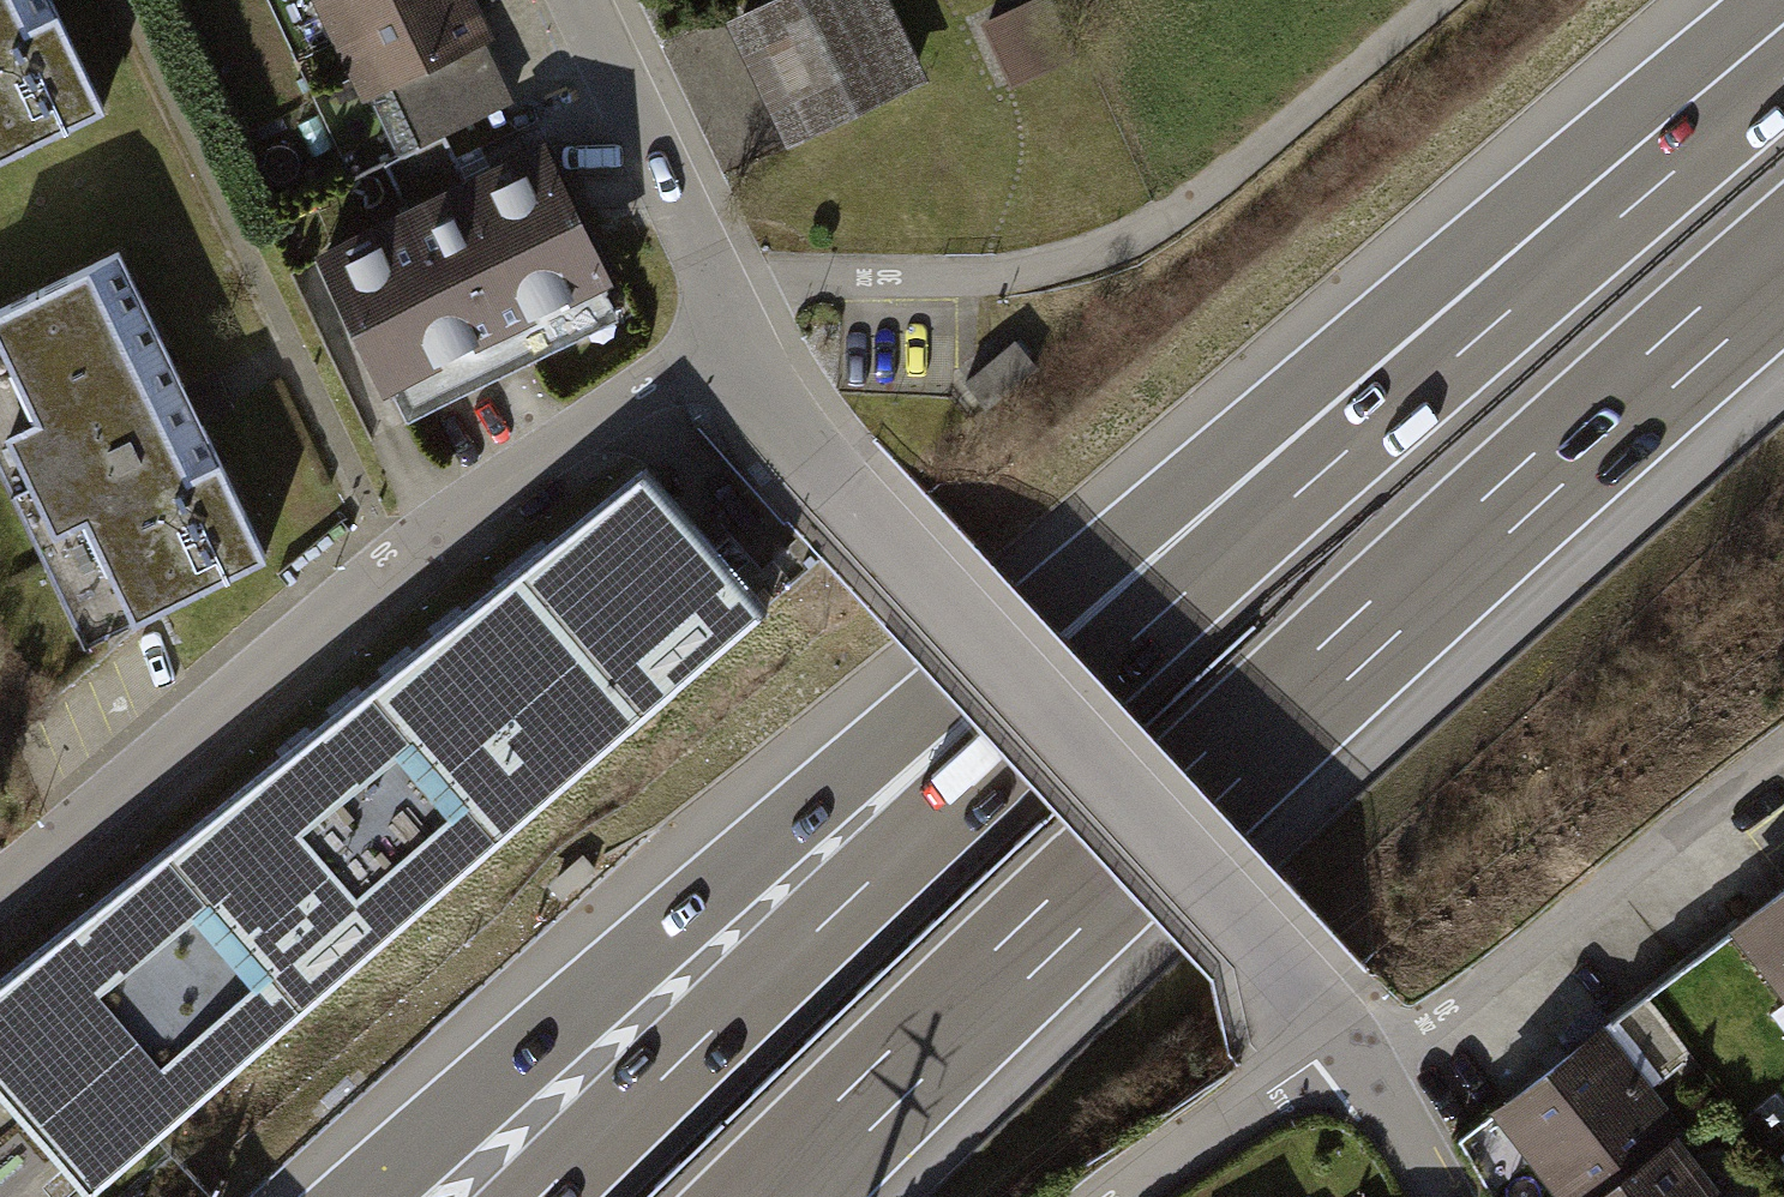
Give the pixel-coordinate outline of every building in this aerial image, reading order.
[(105,116),(48,0),(0,0),(0,167),(105,116)] [(390,87),(413,140),(521,93),(481,0),(313,0),(357,101),(390,87)] [(734,28),(793,143),(929,74),(891,0),(788,0),(734,28)] [(537,145),(331,249),(413,409),(619,305),(537,145)] [(0,314),(0,452),(89,646),(268,565),(194,404),(127,257),(0,314)] [(1016,342),(964,384),(987,412),(1039,370),(1016,342)] [(0,1001),(0,1069),(73,1156),(95,1182),(768,618),(762,611),(743,588),(639,465),(310,741),(0,1001)] [(1726,929),(1783,1003),(1783,883),(1726,929)] [(1487,1111),(1553,1196),(1598,1196),(1677,1137),(1684,1131),(1603,1024),(1487,1111)] [(1677,1137),(1598,1196),(1722,1196),(1677,1137)]
